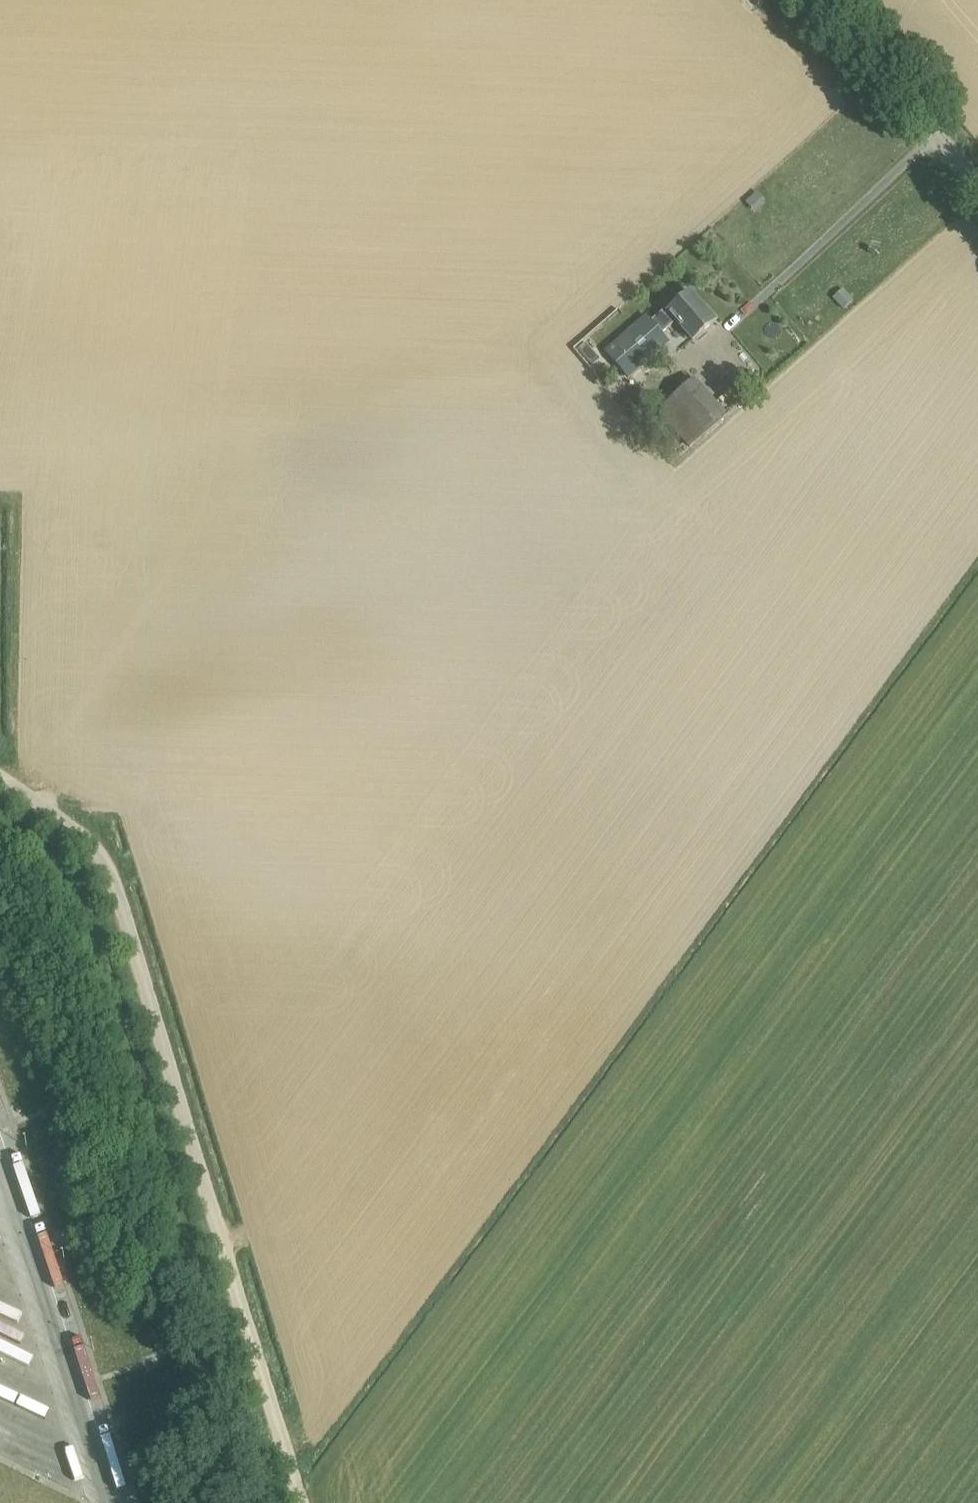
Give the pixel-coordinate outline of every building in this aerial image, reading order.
[(693,340),(715,321),(691,294),(670,312),(667,308),(651,322),(646,316),(605,351),(629,378),(669,343),(662,334),(676,321),(693,340)] [(668,418),(689,445),(727,416),(698,378),(668,401),(676,412),(668,418)]
